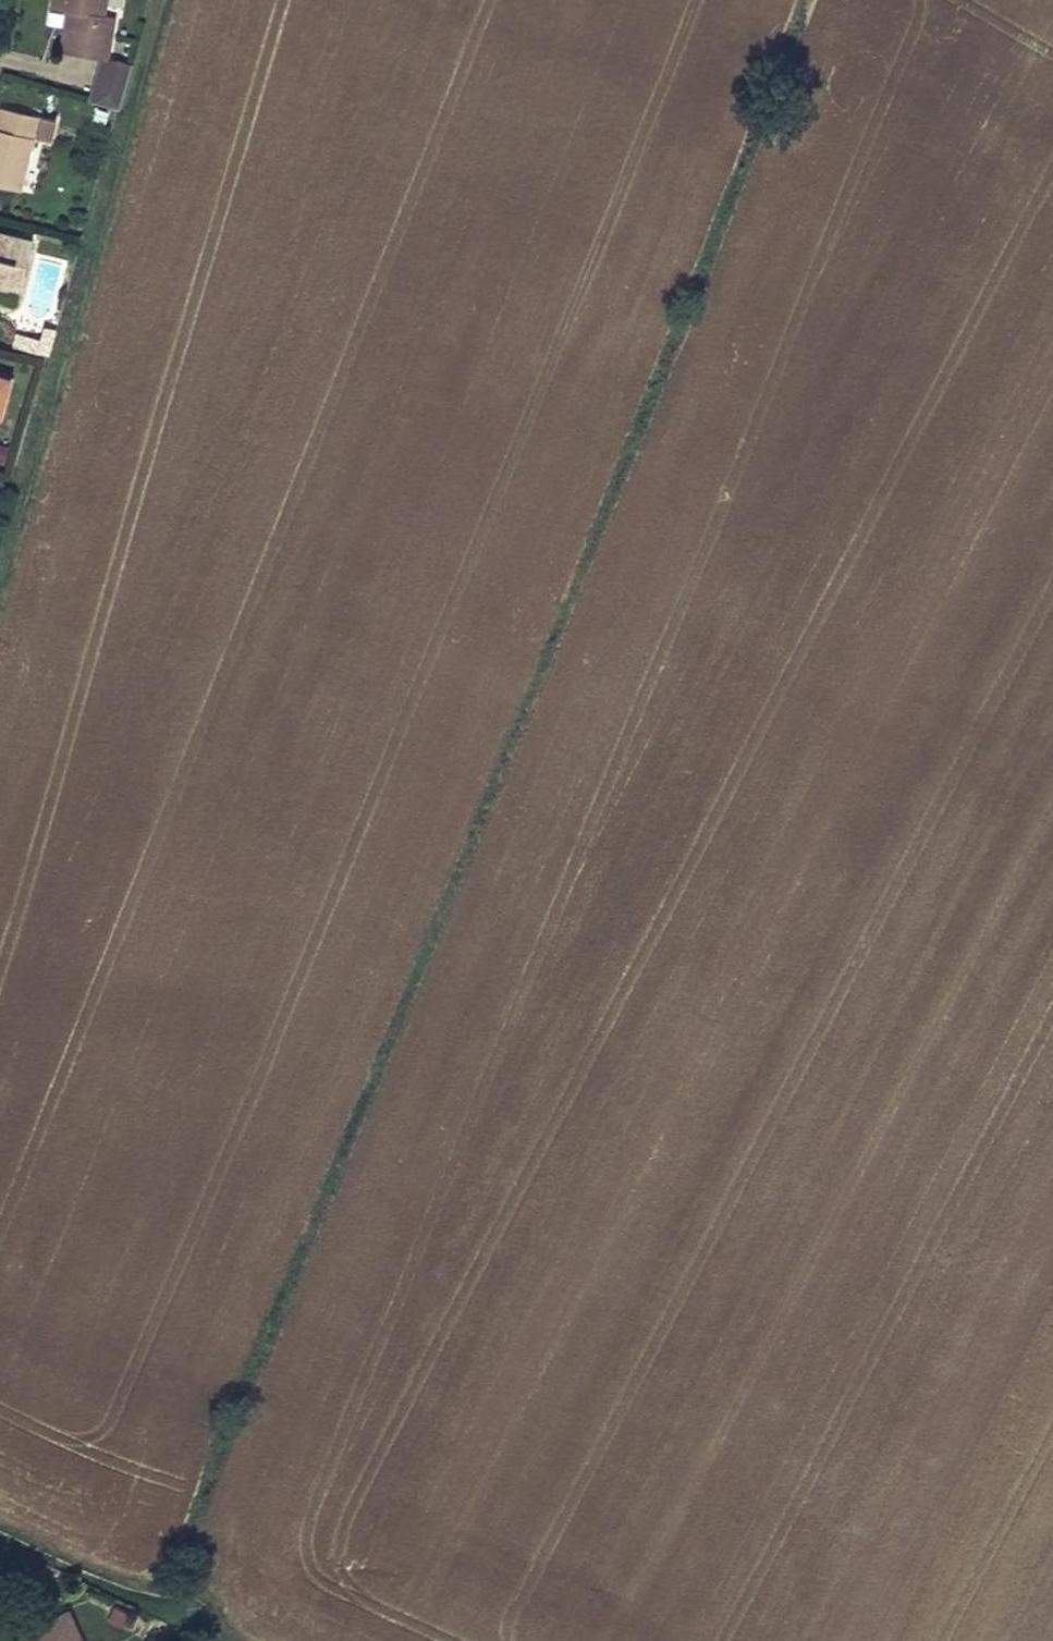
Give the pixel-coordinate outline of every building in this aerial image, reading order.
[(56,5),(63,6),(59,24),(55,45),(95,52),(103,53),(107,33),(110,17),(101,16),(103,0),(57,0),(56,5)] [(95,52),(81,101),(108,109),(123,59),(103,53),(95,52)] [(12,186),(31,117),(0,109),(0,183),(12,186)] [(14,284),(26,238),(0,231),(0,280),(14,284)] [(132,1633),(141,1616),(127,1609),(118,1626),(132,1633)] [(16,1640),(88,1640),(79,1617),(16,1640)]
